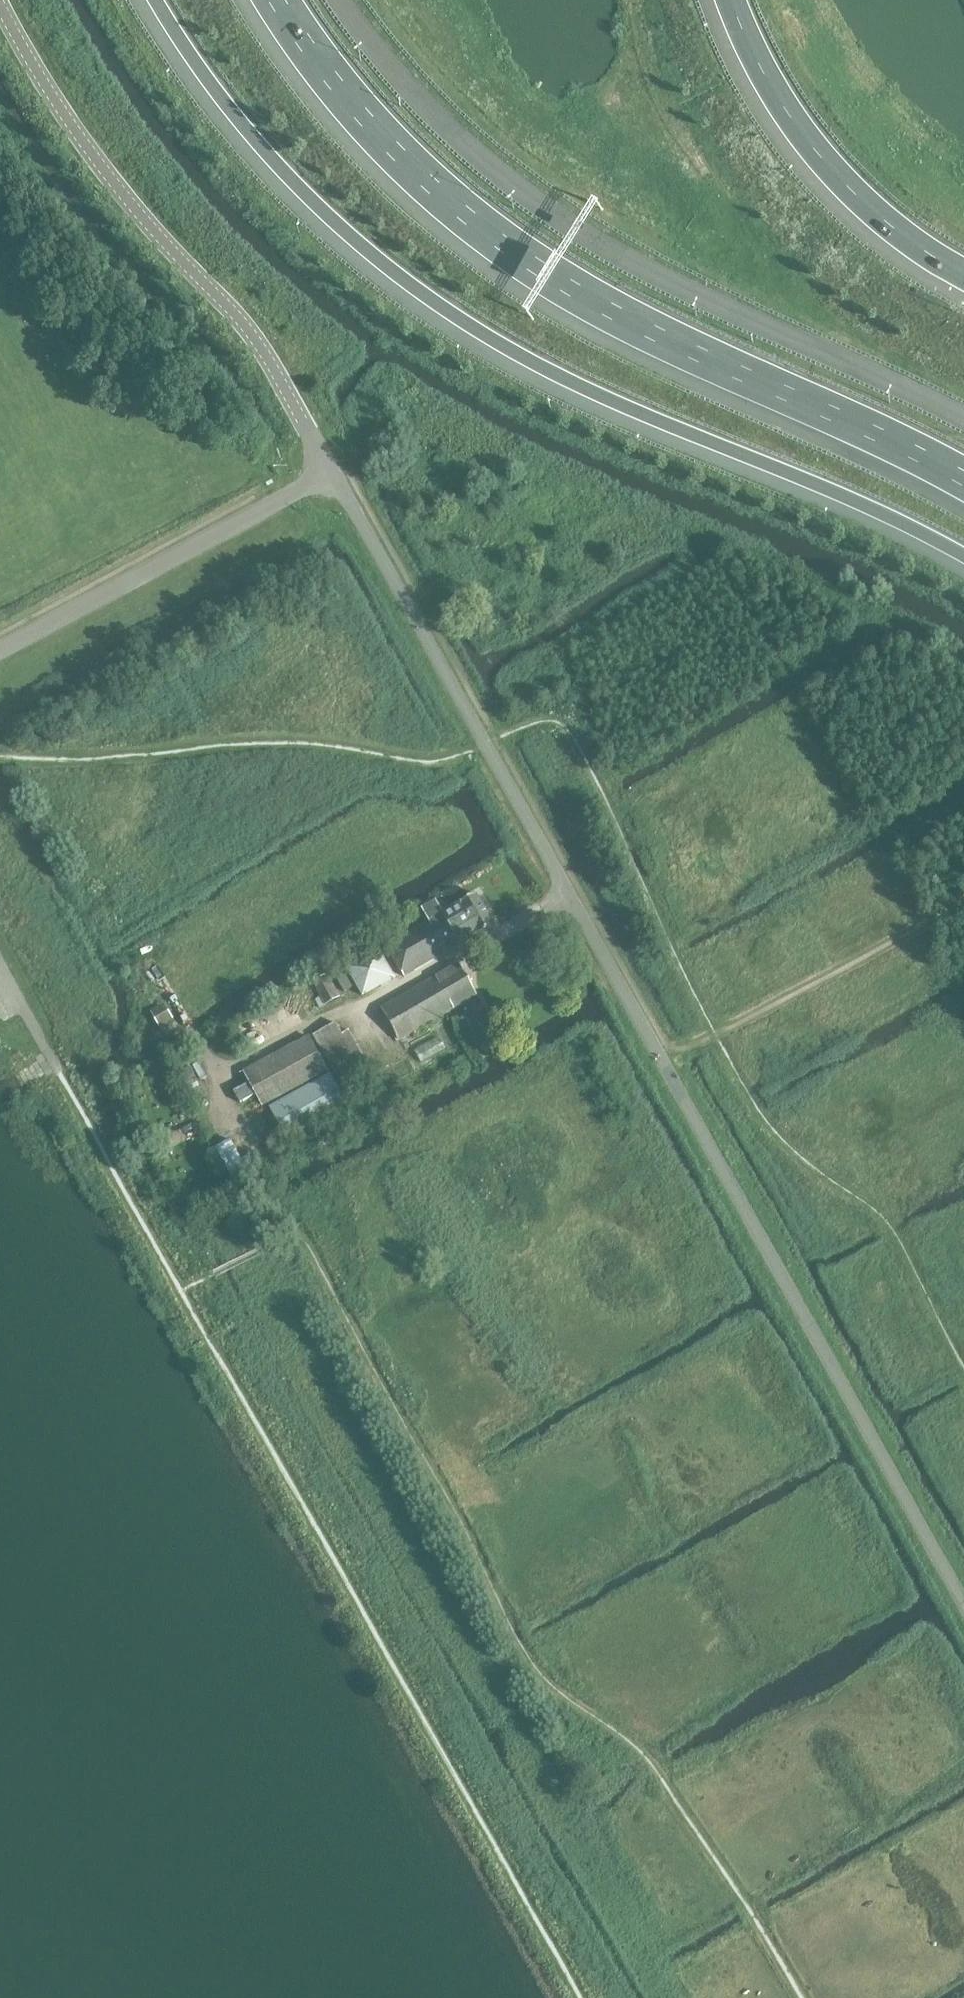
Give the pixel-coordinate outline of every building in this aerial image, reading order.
[(494,924),(476,894),(443,914),(433,895),(421,901),(430,918),(385,944),(403,977),(494,924)] [(345,967),(362,998),(396,978),(378,948),(345,967)] [(458,964),(381,1008),(398,1040),(476,996),(458,964)] [(313,982),(326,1005),(342,996),(329,974),(313,982)] [(165,1004),(148,1013),(156,1028),(173,1019),(165,1004)] [(329,1072),(332,1077),(366,1060),(349,1029),(342,1032),(335,1021),(309,1036),(327,1070),(328,1072),(329,1072)] [(327,1070),(309,1036),(308,1036),(243,1072),(248,1081),(232,1090),(240,1104),(256,1095),(262,1106),(327,1070)] [(191,1067),(177,1073),(189,1100),(203,1094),(191,1067)] [(329,1072),(328,1072),(269,1105),(287,1139),(347,1105),(332,1077),(329,1072)] [(231,1141),(216,1149),(232,1181),(247,1173),(231,1141)]
